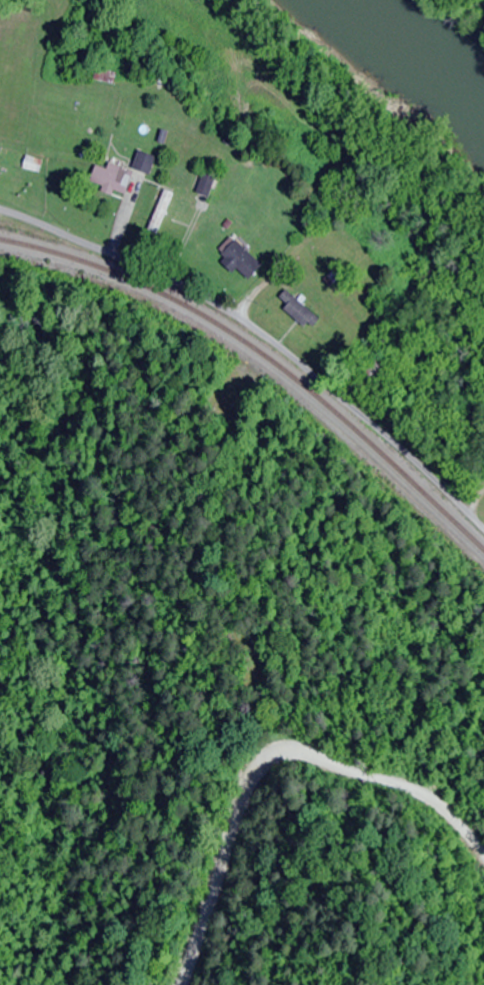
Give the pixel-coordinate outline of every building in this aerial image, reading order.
[(133,168),(150,173),(156,156),(139,150),(133,168)] [(40,172),(44,160),(27,155),(23,167),(40,172)] [(90,184),(125,195),(133,171),(109,163),(107,169),(96,165),(90,184)] [(198,193),(210,196),(215,176),(203,173),(198,193)] [(186,220),(193,201),(160,189),(153,208),(186,220)] [(232,272),(236,268),(249,279),(262,264),(231,237),(219,251),(227,258),(223,263),(232,272)] [(320,316),(292,298),(283,312),(311,330),(320,316)]
